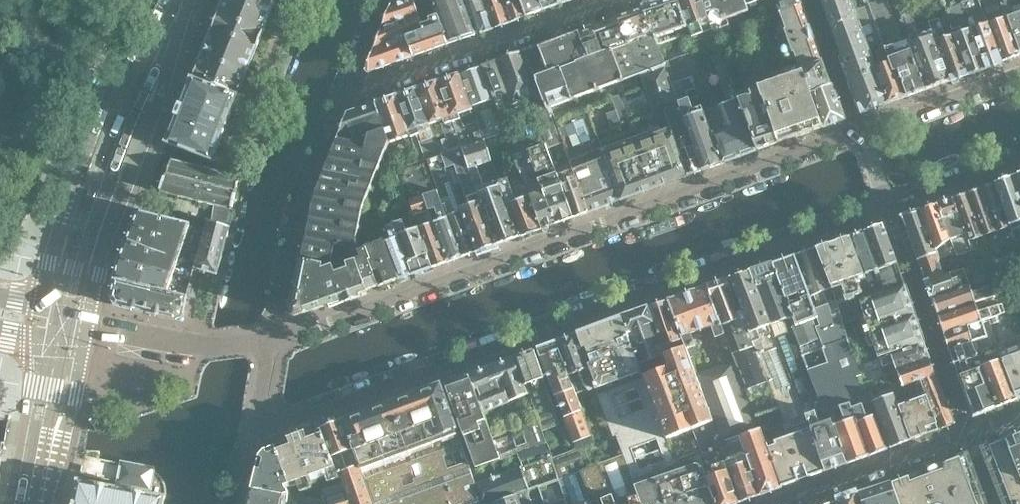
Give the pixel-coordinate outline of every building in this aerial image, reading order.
[(271,10),(275,0),(222,0),(192,76),(238,94),(271,10)] [(423,26),(414,0),(405,0),(390,5),(366,67),(371,71),(413,55),(407,37),(424,31),(423,26)] [(464,3),(463,0),(432,0),(436,14),(447,44),(475,34),(464,3)] [(484,0),(473,0),(464,3),(475,34),(481,32),(494,27),(484,0)] [(502,0),(484,0),(494,27),(510,21),(502,0)] [(520,0),(502,0),(510,21),(526,15),(520,0)] [(539,0),(520,0),(526,15),(542,9),(539,0)] [(557,0),(539,0),(542,9),(559,4),(557,0)] [(678,0),(672,0),(643,9),(617,17),(627,43),(652,34),(656,45),(682,37),(690,34),(678,0)] [(701,0),(678,0),(690,34),(691,37),(702,33),(698,21),(708,18),(701,0)] [(745,5),(744,0),(701,0),(708,18),(713,34),(714,35),(727,31),(724,23),(749,14),(745,5)] [(745,5),(751,3),(757,20),(772,15),(767,0),(744,0),(745,5)] [(800,0),(775,0),(780,12),(802,4),(800,0)] [(851,0),(822,0),(855,90),(863,112),(889,103),(888,103),(876,67),(871,54),(856,13),(851,0)] [(893,0),(861,0),(865,9),(881,52),(886,50),(894,72),(899,71),(908,96),(925,90),(893,0)] [(933,35),(921,40),(913,18),(919,16),(913,0),(893,0),(925,90),(950,80),(933,35)] [(962,1),(961,0),(958,0),(944,6),(947,14),(968,75),(985,68),(962,1)] [(981,0),(965,0),(962,1),(985,68),(1002,62),(981,0)] [(1004,12),(1000,0),(981,0),(1002,62),(1019,56),(1019,55),(1007,22),(997,26),(994,16),(1004,12)] [(1004,12),(1007,22),(1019,55),(1019,0),(1000,0),(1004,12)] [(812,32),(802,5),(802,4),(780,12),(787,33),(784,34),(786,41),(812,32)] [(894,72),(886,50),(881,52),(865,9),(856,13),(871,54),(877,53),(881,65),(876,67),(888,103),(908,96),(899,71),(894,72)] [(447,44),(436,14),(430,16),(432,23),(423,26),(424,31),(407,37),(413,55),(447,44)] [(968,75),(947,14),(928,21),(933,35),(950,80),(951,80),(968,75)] [(627,43),(617,17),(592,27),(601,53),(627,43)] [(601,53),(592,27),(579,31),(588,57),(601,53)] [(664,65),(656,45),(652,34),(627,43),(601,53),(588,57),(579,31),(554,40),(538,46),(547,71),(533,76),(545,108),(639,74),(664,65)] [(822,60),(812,32),(786,41),(788,47),(792,46),(800,68),(802,67),(822,60)] [(722,59),(714,35),(713,34),(685,44),(691,61),(713,53),(716,62),(722,59)] [(727,161),(712,120),(707,122),(703,111),(694,114),(688,99),(702,94),(691,61),(685,44),(682,37),(656,45),(664,65),(688,131),(702,170),(703,170),(727,161)] [(547,71),(538,46),(524,51),(533,76),(547,71)] [(545,108),(533,76),(524,51),(497,61),(508,94),(515,113),(534,106),(547,143),(549,148),(564,142),(555,115),(548,118),(544,109),(545,108)] [(823,127),(811,92),(830,85),(829,82),(828,83),(824,72),(821,63),(822,63),(822,60),(802,67),(803,70),(759,86),(779,142),(823,127)] [(508,94),(497,61),(481,67),(493,99),(496,108),(497,112),(506,108),(501,97),(508,94)] [(673,137),(688,131),(664,65),(639,74),(655,121),(654,126),(632,134),(628,123),(596,135),(620,200),(687,175),(673,137)] [(487,111),(484,102),(493,99),(481,67),(459,75),(482,139),(485,138),(504,131),(497,112),(496,108),(487,111)] [(482,139),(459,75),(437,82),(438,82),(461,148),(462,147),(482,139)] [(212,161),(238,94),(192,76),(166,143),(212,161)] [(461,148),(438,82),(417,89),(440,154),(442,154),(460,148),(461,148)] [(779,142),(759,86),(758,82),(746,86),(750,95),(738,99),(757,150),(779,142)] [(834,83),(830,85),(811,92),(823,127),(824,127),(844,120),(843,119),(844,119),(840,109),(843,108),(834,83)] [(757,150),(738,99),(733,84),(723,87),(728,102),(708,110),(712,120),(727,161),(757,150)] [(440,154),(417,89),(397,96),(410,135),(420,161),(427,159),(440,154)] [(981,100),(979,93),(972,96),(974,102),(981,100)] [(364,207),(389,143),(410,135),(397,96),(347,113),(314,198),(302,259),(337,266),(357,259),(368,290),(399,279),(384,240),(365,247),(366,248),(359,251),(357,244),(358,244),(357,242),(364,207)] [(620,200),(596,135),(586,107),(575,108),(555,115),(564,142),(569,156),(574,170),(588,212),(620,200)] [(702,170),(688,131),(673,137),(687,175),(702,170)] [(520,236),(502,185),(488,190),(485,183),(483,184),(477,166),(493,160),(485,138),(482,139),(462,147),(496,245),(520,236)] [(573,217),(558,175),(549,148),(547,143),(529,150),(536,168),(537,172),(555,224),(573,217)] [(496,245),(462,147),(461,148),(460,148),(442,154),(454,187),(462,184),(469,203),(461,207),(462,210),(477,251),(496,245)] [(555,224),(537,172),(532,173),(531,170),(536,168),(529,150),(516,155),(530,196),(542,229),(555,224)] [(455,213),(448,194),(455,192),(454,187),(442,154),(440,154),(427,159),(462,257),(477,251),(462,210),(455,213)] [(240,176),(222,171),(171,159),(166,174),(201,182),(236,191),(240,176)] [(462,257),(427,159),(420,161),(395,170),(406,202),(409,201),(424,196),(448,262),(462,257)] [(588,212),(574,170),(558,175),(573,217),(588,212)] [(197,201),(201,182),(166,174),(160,192),(197,201)] [(542,229),(530,196),(517,200),(509,177),(500,180),(502,185),(520,236),(542,229)] [(1013,177),(996,183),(1015,236),(1016,239),(1019,237),(1019,220),(1019,194),(1013,177)] [(232,209),(236,191),(201,182),(197,201),(214,205),(232,209)] [(1015,236),(996,183),(982,188),(997,230),(1003,227),(1008,239),(1015,236)] [(1001,239),(997,230),(982,188),(968,193),(983,235),(990,232),(994,242),(1001,239)] [(983,235),(968,193),(953,199),(968,240),(976,237),(979,246),(986,243),(983,235)] [(448,262),(424,196),(409,201),(414,215),(424,212),(429,224),(419,227),(433,267),(448,262)] [(979,268),(968,240),(953,199),(938,204),(955,252),(961,269),(963,269),(966,277),(965,277),(968,285),(983,280),(979,268)] [(433,267),(419,227),(407,231),(403,221),(415,216),(414,215),(409,201),(406,202),(387,208),(393,224),(395,223),(413,274),(433,267)] [(955,252),(938,204),(921,210),(937,254),(938,258),(955,252)] [(230,226),(233,213),(231,212),(232,209),(214,205),(211,221),(230,226)] [(937,254),(921,210),(902,217),(918,260),(937,254)] [(184,241),(190,224),(140,211),(133,228),(184,241)] [(606,240),(609,251),(682,225),(683,224),(684,223),(684,222),(684,220),(684,219),(684,218),(684,217),(683,216),(682,215),(681,214),(680,214),(679,214),(677,214),(606,240)] [(217,274),(230,226),(211,221),(206,220),(194,267),(217,274)] [(413,274),(395,223),(393,224),(380,229),(380,228),(379,228),(379,229),(378,229),(379,231),(381,230),(384,240),(399,279),(413,274)] [(896,263),(883,227),(883,225),(864,232),(878,269),(896,263)] [(179,258),(184,241),(133,228),(126,244),(179,258)] [(878,269),(864,232),(850,237),(871,291),(884,286),(878,269)] [(871,291),(850,237),(816,248),(834,301),(836,305),(856,298),(855,296),(871,291)] [(173,275),(179,258),(126,244),(120,261),(173,275)] [(834,301),(816,248),(795,255),(809,295),(813,294),(817,307),(834,301)] [(943,276),(939,262),(938,260),(939,260),(938,258),(937,254),(918,260),(925,282),(943,276)] [(859,368),(836,305),(834,301),(817,307),(813,308),(809,295),(795,255),(773,263),(795,326),(794,326),(824,411),(828,410),(840,406),(850,403),(852,408),(862,404),(866,403),(863,395),(871,396),(873,401),(894,394),(893,390),(891,390),(885,375),(882,367),(880,360),(859,368)] [(368,290),(357,259),(337,266),(302,259),(292,309),(299,315),(330,304),(360,293),(368,290)] [(167,292),(173,275),(120,261),(119,263),(116,278),(151,287),(167,292)] [(824,411),(794,326),(795,326),(773,263),(750,271),(807,422),(808,426),(825,471),(848,462),(833,424),(828,410),(824,411)] [(904,285),(897,263),(896,263),(878,269),(884,286),(886,291),(904,285)] [(993,283),(986,265),(979,268),(983,280),(986,278),(989,284),(993,283)] [(968,285),(965,277),(966,277),(963,269),(961,269),(943,276),(925,282),(931,298),(968,285)] [(807,422),(750,271),(728,279),(783,425),(785,430),(807,422)] [(146,312),(151,287),(116,278),(112,298),(117,305),(146,312)] [(783,425),(728,279),(707,286),(725,334),(735,361),(760,429),(762,433),(783,425)] [(923,342),(905,286),(904,286),(904,285),(886,291),(861,300),(881,359),(886,357),(886,356),(923,342)] [(974,303),(993,296),(989,286),(970,293),(968,285),(931,298),(937,316),(974,303)] [(725,334),(707,286),(668,300),(681,338),(685,349),(695,345),(690,333),(698,330),(711,325),(716,338),(725,334)] [(182,315),(185,303),(186,296),(167,292),(151,287),(146,312),(175,319),(182,315)] [(681,338),(668,300),(649,307),(671,367),(690,360),(685,349),(681,338)] [(943,335),(987,319),(1000,315),(996,305),(978,312),(974,303),(937,316),(943,335)] [(671,367),(649,307),(622,317),(639,364),(657,357),(662,370),(671,367)] [(1000,315),(987,319),(993,336),(999,352),(1019,345),(1019,307),(1000,315)] [(643,377),(639,364),(622,317),(577,334),(595,382),(594,382),(614,435),(616,435),(616,436),(660,421),(643,377)] [(993,336),(987,319),(943,335),(949,351),(972,343),(993,336)] [(595,382),(577,334),(557,341),(570,375),(580,371),(586,385),(594,382),(595,382)] [(570,375),(557,341),(538,348),(555,395),(556,395),(557,396),(574,390),(575,389),(570,375)] [(924,342),(923,342),(886,356),(886,357),(881,359),(880,360),(882,367),(894,363),(897,370),(930,359),(924,342)] [(975,370),(971,358),(977,356),(972,343),(949,351),(958,377),(975,370)] [(999,352),(1002,359),(1001,359),(1016,399),(1019,398),(1019,345),(999,352)] [(544,377),(534,350),(515,357),(525,384),(543,378),(544,377)] [(525,384),(515,357),(470,374),(483,411),(528,394),(525,384)] [(891,390),(893,390),(914,382),(936,374),(930,359),(897,370),(885,375),(891,390)] [(1016,399),(1001,359),(980,367),(980,368),(995,408),(1016,399)] [(713,420),(695,375),(690,360),(671,367),(662,370),(643,377),(660,421),(666,438),(691,428),(702,457),(720,450),(718,444),(709,421),(713,420)] [(760,429),(735,361),(695,375),(713,420),(709,421),(718,444),(740,436),(761,494),(782,486),(765,441),(762,433),(760,429)] [(977,415),(995,408),(980,368),(975,370),(958,377),(972,412),(977,415)] [(500,459),(546,442),(538,420),(515,428),(493,437),(489,428),(483,411),(470,374),(445,383),(476,467),(500,458),(500,459)] [(955,423),(936,374),(914,382),(920,401),(927,399),(939,429),(955,423)] [(623,456),(616,436),(616,435),(614,435),(594,382),(586,385),(575,389),(574,390),(582,411),(591,435),(574,442),(573,441),(567,447),(543,378),(525,384),(528,394),(534,411),(538,420),(546,442),(551,456),(559,479),(559,478),(580,471),(623,456)] [(441,386),(440,385),(391,403),(408,448),(403,450),(422,503),(483,503),(475,483),(441,386)] [(582,411),(574,390),(557,396),(564,417),(582,411)] [(911,439),(900,409),(894,394),(873,401),(890,447),(911,439)] [(927,399),(920,401),(900,409),(911,439),(915,438),(938,430),(938,429),(939,429),(927,399)] [(403,450),(408,448),(391,403),(343,420),(373,503),(422,503),(403,450)] [(869,455),(852,408),(850,403),(840,406),(846,420),(833,424),(848,462),(869,455)] [(886,449),(874,415),(867,418),(862,404),(852,408),(869,455),(886,449)] [(538,420),(534,411),(512,419),(515,428),(538,420)] [(591,435),(582,411),(564,417),(573,441),(574,442),(591,435)] [(515,428),(512,419),(489,428),(493,437),(515,428)] [(343,420),(322,428),(340,477),(342,481),(320,490),(324,501),(325,503),(373,503),(343,420)] [(698,459),(696,454),(674,461),(666,438),(660,421),(616,436),(623,456),(641,503),(715,503),(705,478),(698,459)] [(825,471),(808,426),(786,434),(803,478),(807,477),(808,477),(825,471)] [(340,477),(322,428),(298,437),(312,475),(327,470),(329,475),(327,476),(329,482),(340,477)] [(1005,439),(1019,476),(1019,433),(1005,439)] [(803,478),(786,434),(765,441),(782,486),(799,480),(799,479),(803,478)] [(761,494),(740,436),(718,444),(720,450),(724,461),(739,502),(761,494)] [(312,475),(298,437),(276,445),(290,484),(297,481),(301,492),(313,488),(308,477),(312,475)] [(1005,439),(984,447),(989,458),(988,459),(1000,488),(1006,503),(1019,503),(1019,476),(1005,439)] [(290,484),(276,445),(265,449),(260,455),(252,488),(253,488),(289,495),(290,493),(288,489),(287,489),(286,485),(290,484)] [(968,464),(964,455),(892,482),(900,503),(984,503),(968,464)] [(559,479),(551,456),(521,467),(529,489),(537,486),(559,479)] [(623,456),(580,471),(591,501),(603,497),(603,498),(612,495),(615,503),(641,503),(623,456)] [(724,461),(713,465),(716,474),(705,478),(715,503),(735,503),(739,502),(724,461)] [(149,486),(152,469),(151,468),(123,463),(122,463),(122,464),(119,481),(120,482),(148,487),(149,487),(149,486)] [(521,467),(475,483),(483,503),(488,503),(529,489),(521,467)] [(591,501),(580,471),(559,478),(569,503),(592,503),(591,501)] [(559,478),(559,479),(537,486),(544,503),(548,503),(553,502),(554,503),(569,503),(559,478)] [(165,496),(78,480),(74,503),(164,503),(165,496)] [(892,482),(876,487),(858,492),(862,503),(900,503),(892,482)] [(537,486),(529,489),(488,503),(544,503),(537,486)] [(286,500),(294,502),(295,496),(289,495),(253,488),(249,503),(286,503),(286,500)] [(858,492),(835,501),(837,503),(862,503),(858,492)] [(612,495),(603,498),(605,503),(615,503),(612,495)]
